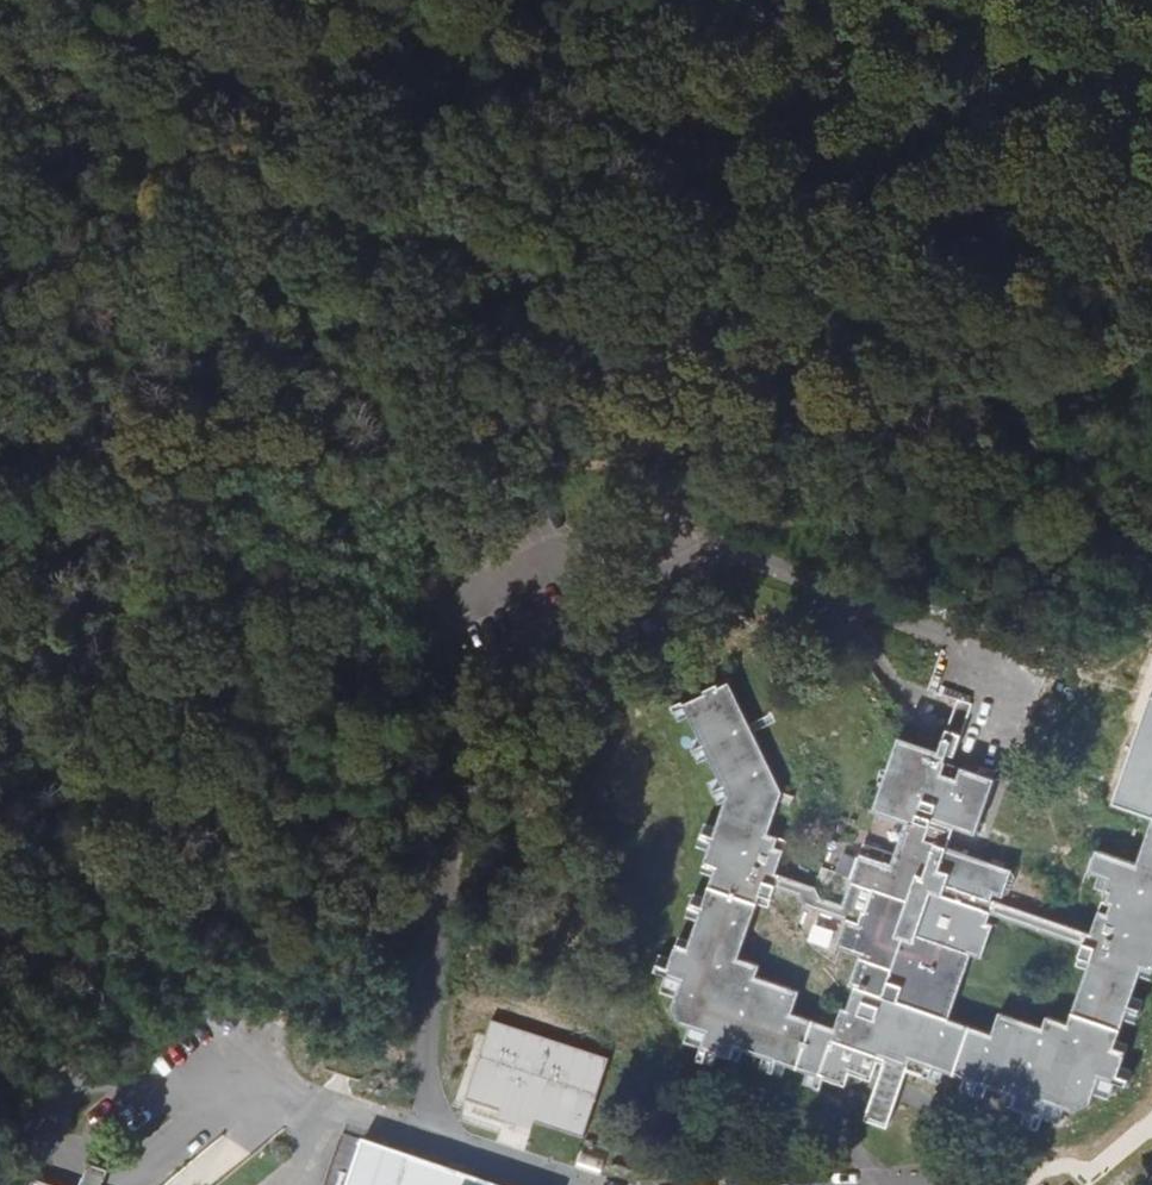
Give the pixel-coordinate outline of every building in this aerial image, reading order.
[(862,851),(853,876),(867,882),(859,904),(816,887),(809,878),(776,866),(788,833),(770,825),(785,784),(737,666),(714,676),(716,681),(694,690),(700,702),(707,721),(717,744),(726,763),(733,779),(730,789),(720,814),(712,837),(707,848),(719,853),(715,861),(709,880),(700,904),(693,925),(689,935),(677,931),(673,941),(666,960),(681,966),(675,982),(673,991),(680,1007),(687,1010),(706,1016),(700,1033),(715,1039),(727,1043),(732,1032),(742,1036),(761,1042),(783,1051),(802,1058),(820,1065),(841,1072),(846,1060),(867,1068),(875,1046),(880,1048),(877,1059),(899,1066),(902,1056),(924,1064),(927,1058),(938,1062),(956,1069),(978,1077),(997,1085),(1008,1089),(1005,1099),(1016,1104),(1033,1110),(1040,1095),(1055,1101),(1062,1104),(1082,1095),(1084,1087),(1090,1070),(1107,1076),(1113,1060),(1117,1048),(1105,1044),(1110,1034),(1117,1016),(1124,993),(1132,975),(1135,965),(1146,969),(1150,959),(1151,953),(1151,822),(1145,819),(1128,862),(1090,848),(1081,871),(1089,874),(1102,879),(1098,890),(1082,933),(1077,946),(1070,966),(1080,970),(1061,1024),(1040,1016),(1035,1027),(994,1013),(986,1034),(943,1018),(967,953),(975,957),(988,922),(981,919),(984,911),(990,913),(994,900),(986,896),(988,891),(997,894),(1006,867),(942,843),(949,824),(970,831),(990,776),(946,761),(930,755),(892,740),(869,805),(898,816),(884,859),(862,851)] [(689,706),(700,702),(694,690),(692,685),(681,690),(689,706)] [(1145,819),(1151,822),(1151,696),(1144,693),(1104,804),(1145,819)] [(952,696),(930,755),(946,761),(967,701),(952,696)] [(706,749),(717,744),(707,721),(695,726),(706,749)] [(723,790),(730,789),(733,779),(726,763),(714,769),(723,790)] [(700,833),(712,837),(720,814),(708,810),(700,833)] [(844,873),(853,876),(862,851),(853,847),(844,873)] [(704,857),(715,861),(719,853),(707,848),(704,857)] [(1086,886),(1098,890),(1102,879),(1089,874),(1086,886)] [(688,900),(700,904),(709,880),(697,876),(688,900)] [(1082,933),(994,900),(990,913),(1077,946),(1082,933)] [(680,920),(677,931),(689,935),(693,925),(680,920)] [(654,956),(666,960),(673,941),(660,937),(654,956)] [(660,976),(675,982),(681,966),(666,960),(660,976)] [(1142,979),(1146,969),(1135,965),(1132,975),(1142,979)] [(1136,998),(1124,993),(1117,1016),(1128,1020),(1136,998)] [(682,1027),(700,1033),(706,1016),(687,1010),(682,1027)] [(610,1058),(492,1017),(465,1097),(583,1137),(610,1058)] [(738,1048),(742,1036),(732,1032),(727,1043),(738,1048)] [(711,1051),(715,1039),(700,1033),(695,1045),(711,1051)] [(1121,1038),(1110,1034),(1105,1044),(1117,1048),(1121,1038)] [(779,1062),(783,1051),(761,1042),(757,1054),(779,1062)] [(815,1076),(820,1065),(802,1058),(799,1069),(815,1076)] [(934,1074),(938,1062),(927,1058),(924,1064),(922,1069),(934,1074)] [(881,1116),(899,1066),(877,1059),(859,1109),(881,1116)] [(1126,1064),(1113,1060),(1107,1076),(1120,1081),(1126,1064)] [(975,1088),(978,1077),(956,1069),(952,1080),(975,1088)] [(1100,1094),(1107,1076),(1090,1070),(1084,1087),(1100,1094)] [(993,1095),(1005,1099),(1008,1089),(997,1085),(993,1095)] [(1050,1116),(1055,1101),(1040,1095),(1033,1110),(1050,1116)] [(1028,1122),(1033,1110),(1016,1104),(1013,1115),(1028,1122)] [(364,1140),(348,1184),(495,1184),(364,1140)] [(79,1184),(104,1184),(110,1170),(87,1162),(79,1184)]
